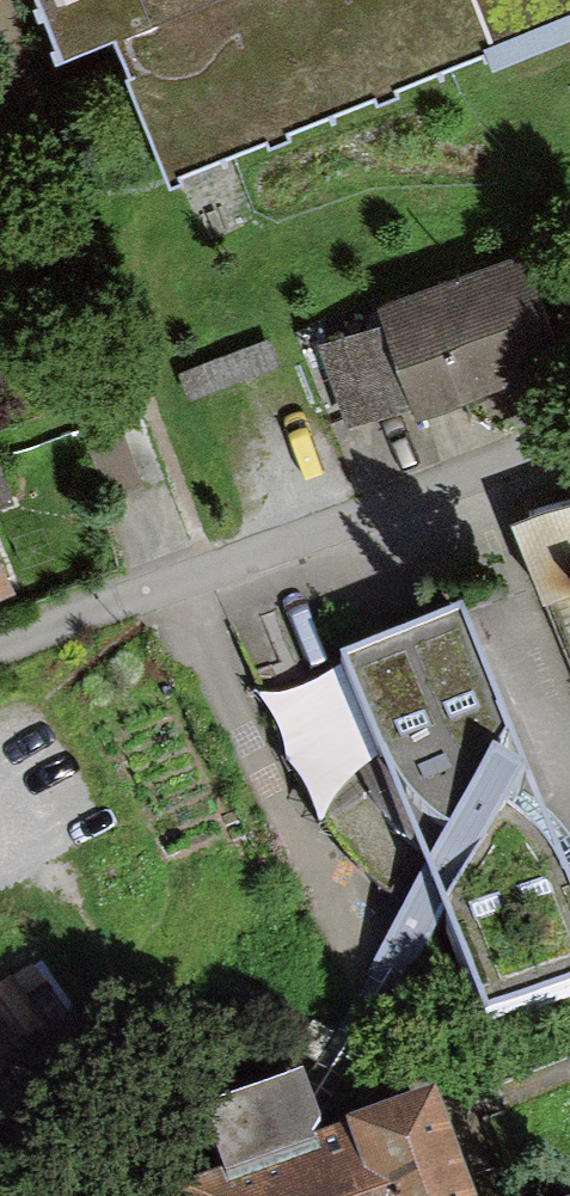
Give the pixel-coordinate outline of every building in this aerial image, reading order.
[(58,43),(117,19),(177,164),(569,5),(569,0),(41,0),(58,43)] [(414,385),(417,395),(557,345),(524,253),(384,303),(414,385)] [(414,385),(384,303),(314,328),(344,410),(414,385)] [(176,368),(188,399),(273,366),(261,335),(176,368)] [(138,471),(113,409),(82,422),(107,484),(138,471)] [(9,493),(0,466),(0,496),(9,493)] [(8,587),(0,561),(0,590),(8,587)] [(486,1026),(569,992),(569,883),(461,614),(339,663),(425,876),(375,974),(405,990),(444,924),(486,1026)] [(179,1195),(366,1195),(344,1134),(327,1140),(305,1078),(199,1117),(223,1180),(179,1195)] [(344,1134),(366,1195),(470,1195),(436,1100),(344,1134)]
